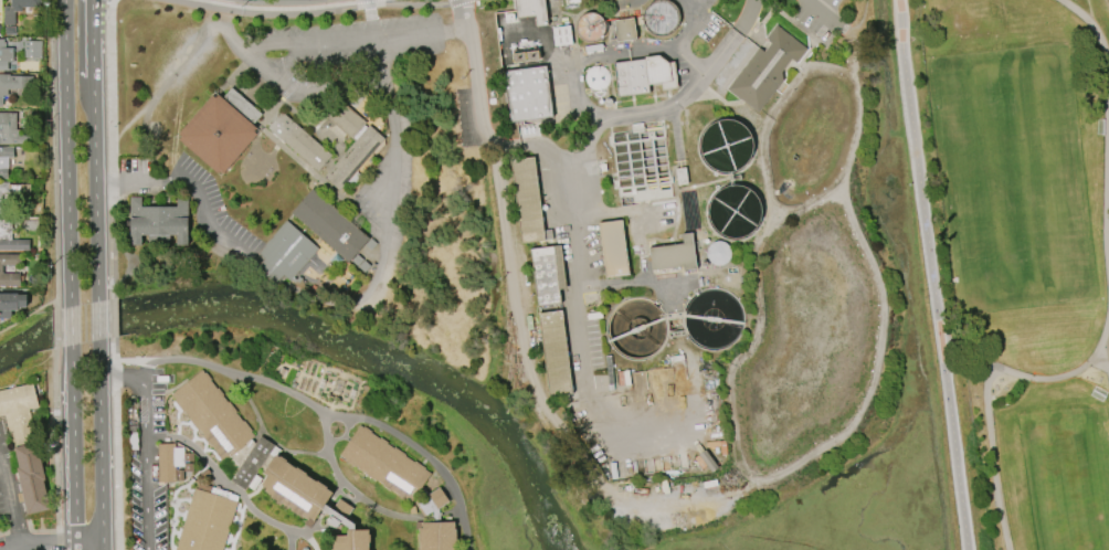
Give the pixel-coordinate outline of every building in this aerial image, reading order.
[(10,6),(10,0),(40,0),(40,7),(21,7),(21,11),(13,11),(13,24),(3,24),(3,6),(10,6)] [(517,18),(515,0),(544,0),(547,24),(537,25),(535,15),(517,18)] [(645,35),(678,34),(677,0),(644,1),(645,35)] [(603,40),(603,15),(578,14),(577,40),(603,40)] [(633,18),(636,38),(616,40),(614,20),(633,18)] [(767,36),(775,24),(806,49),(796,62),(791,59),(781,72),(782,80),(758,112),(727,88),(758,47),(763,51),(770,43),(767,41),(767,36)] [(569,25),(571,43),(554,46),(551,28),(569,25)] [(7,70),(0,70),(0,39),(3,39),(3,42),(4,42),(4,47),(12,47),(12,62),(7,62),(7,70)] [(23,59),(23,41),(41,41),(41,57),(23,59)] [(674,62),(677,87),(662,89),(662,82),(647,84),(648,92),(619,96),(614,63),(645,59),(645,57),(659,55),(668,62),(674,62)] [(604,68),(605,68),(605,70),(606,70),(606,71),(608,72),(608,73),(609,74),(609,75),(609,76),(609,77),(609,78),(609,80),(609,81),(609,82),(609,83),(608,83),(608,84),(606,85),(606,86),(605,86),(604,87),(603,88),(602,88),(601,89),(600,89),(599,89),(598,89),(596,89),(595,89),(594,89),(593,89),(592,88),(591,88),(590,87),(589,86),(588,86),(588,85),(587,84),(587,83),(585,83),(585,82),(585,81),(585,80),(585,78),(585,77),(585,76),(585,75),(585,74),(587,73),(587,72),(588,71),(588,70),(589,70),(589,68),(590,68),(590,67),(591,67),(592,67),(592,66),(593,66),(594,66),(595,66),(596,65),(598,65),(599,66),(600,66),(601,66),(602,66),(603,67),(604,68)] [(546,66),(552,115),(510,120),(504,71),(546,66)] [(2,106),(0,106),(0,74),(9,74),(9,76),(32,76),(32,86),(28,86),(28,89),(7,89),(7,95),(2,95),(2,106)] [(214,88),(175,134),(220,173),(260,128),(252,121),(261,112),(231,85),(222,95),(214,88)] [(383,138),(339,190),(325,178),(326,177),(325,174),(356,139),(353,137),(351,138),(329,118),(344,102),(366,121),(363,125),(366,127),(368,125),(383,138)] [(282,112),(331,155),(317,171),(267,127),(282,112)] [(30,144),(0,144),(0,113),(17,113),(17,129),(30,129),(30,144)] [(8,179),(0,179),(0,147),(13,147),(13,158),(8,158),(8,179)] [(534,156),(543,230),(551,229),(552,239),(521,243),(510,159),(534,156)] [(677,184),(675,169),(685,168),(687,183),(677,184)] [(11,195),(0,196),(0,182),(9,182),(9,184),(30,183),(30,197),(11,197),(11,195)] [(311,188),(369,239),(347,263),(291,212),(311,188)] [(188,197),(188,245),(176,245),(176,235),(169,235),(169,244),(148,244),(148,235),(141,235),(141,245),(130,245),(129,198),(140,197),(140,205),(177,205),(176,197),(188,197)] [(29,250),(0,250),(0,219),(11,219),(11,240),(29,240),(29,250)] [(20,220),(39,220),(39,230),(20,231),(20,220)] [(319,249),(285,220),(250,262),(276,283),(286,273),(293,279),(319,249)] [(621,220),(629,274),(605,277),(599,222),(621,220)] [(691,232),(696,268),(684,269),(683,265),(652,269),(648,247),(683,243),(682,233),(691,232)] [(705,261),(727,266),(732,245),(710,240),(705,261)] [(559,245),(564,287),(559,288),(560,303),(537,306),(529,248),(559,245)] [(20,286),(0,286),(0,254),(20,254),(20,264),(1,264),(2,273),(20,273),(20,286)] [(11,318),(0,318),(0,294),(18,294),(18,295),(27,295),(27,307),(18,307),(18,310),(11,310),(11,318)] [(561,310),(571,393),(549,395),(538,314),(561,310)] [(368,542),(369,549),(330,549),(332,549),(332,541),(336,541),(336,536),(347,535),(347,529),(348,529),(348,528),(340,522),(337,528),(326,521),(329,516),(321,510),(314,520),(309,517),(307,519),(300,515),(300,516),(270,496),(271,495),(264,490),(266,488),(261,485),(267,475),(263,472),(264,470),(260,468),(255,474),(262,478),(253,490),(247,486),(244,490),(230,480),(239,467),(230,456),(223,461),(221,458),(220,458),(214,452),(215,451),(210,444),(209,445),(202,436),(203,435),(199,430),(198,431),(189,420),(190,419),(183,410),(182,411),(173,400),(175,400),(170,394),(201,370),(204,373),(205,372),(211,379),(210,380),(216,389),(218,388),(223,395),(222,395),(226,402),(229,401),(236,412),(235,413),(242,421),(243,420),(252,431),(250,432),(254,436),(251,438),(255,443),(260,435),(282,451),(277,456),(279,457),(279,456),(286,461),(285,462),(295,468),(296,467),(307,474),(306,475),(316,482),(316,480),(327,487),(326,488),(332,493),(325,504),(331,508),(338,498),(352,508),(346,518),(355,523),(355,529),(368,529),(368,533),(370,533),(370,542),(368,542)] [(3,413),(25,512),(55,506),(40,437),(34,438),(27,406),(36,404),(31,381),(0,388),(0,414),(3,413)] [(456,542),(456,549),(419,549),(419,541),(418,541),(416,533),(419,533),(419,528),(421,528),(421,522),(432,522),(431,511),(424,517),(415,505),(424,498),(419,490),(411,503),(405,499),(404,500),(399,496),(399,495),(390,489),(389,490),(381,485),(382,484),(376,479),(376,482),(363,474),(365,472),(356,466),(355,467),(344,461),(345,458),(339,455),(359,425),(362,427),(363,426),(371,432),(370,432),(379,438),(380,437),(388,442),(387,443),(393,447),(394,447),(405,454),(404,455),(413,462),(414,461),(425,468),(424,469),(431,473),(429,475),(431,477),(433,476),(440,484),(429,494),(439,487),(448,501),(439,508),(440,521),(454,521),(454,529),(456,529),(456,541),(455,541),(455,542),(456,542)] [(137,426),(138,455),(129,455),(128,426),(137,426)] [(158,482),(157,443),(175,443),(175,447),(183,447),(183,466),(176,466),(176,482),(158,482)] [(193,463),(193,472),(184,472),(183,464),(193,463)] [(237,501),(222,549),(175,549),(194,488),(197,488),(198,483),(231,493),(231,494),(237,496),(236,500),(237,501)]
